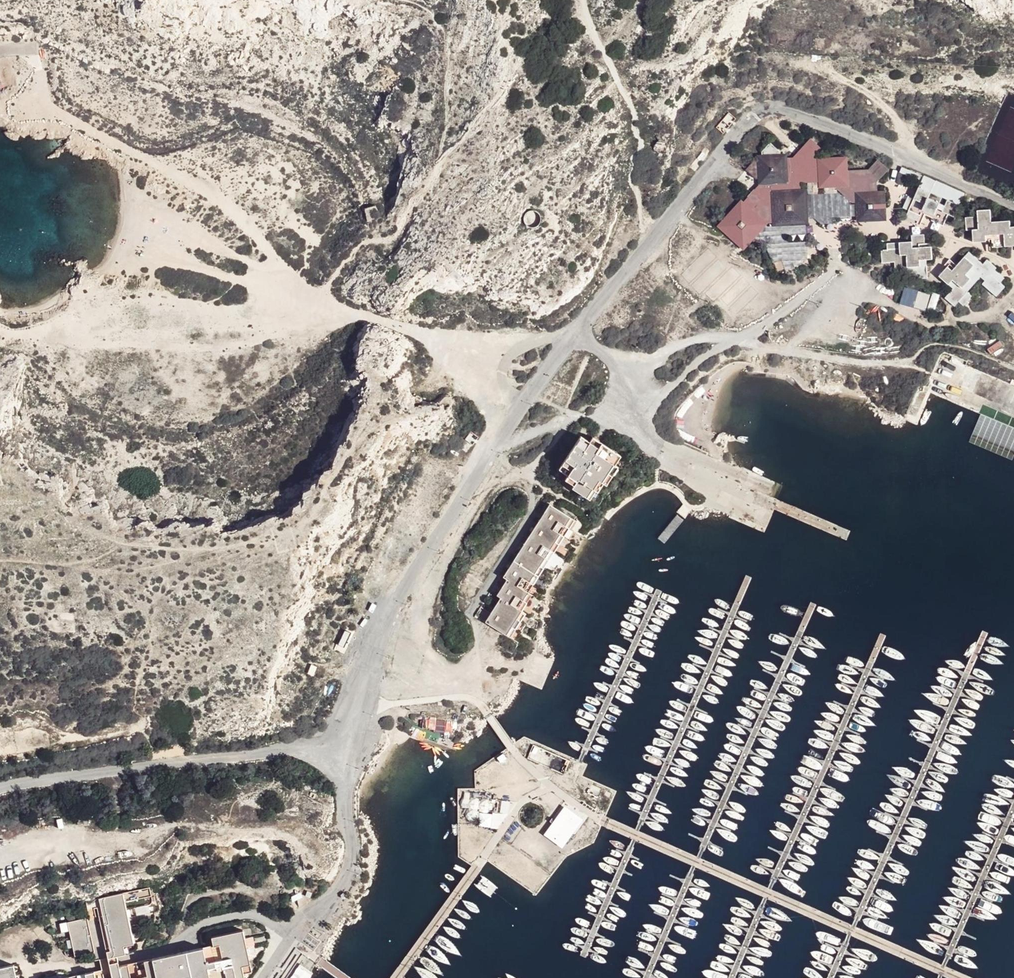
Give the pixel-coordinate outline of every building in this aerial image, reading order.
[(823,150),(810,138),(793,158),(788,158),(788,156),(780,156),(780,151),(770,143),(761,152),(762,155),(758,155),(746,171),(759,182),(759,185),(743,202),(742,201),(718,227),(744,252),(753,241),(764,242),(777,272),(784,269),(785,272),(798,267),(806,261),(807,254),(808,234),(808,227),(808,218),(814,217),(821,223),(833,223),(833,219),(850,218),(850,221),(857,221),(859,223),(886,223),(886,193),(877,192),(877,188),(877,182),(889,169),(877,160),(868,169),(849,170),(848,157),(815,159),(823,150)] [(936,182),(931,194),(958,206),(964,195),(936,182)] [(931,194),(920,189),(908,218),(919,224),(923,213),(934,220),(939,206),(929,202),(931,194)] [(978,213),(980,232),(974,233),(975,245),(988,245),(988,237),(1006,236),(1007,249),(1013,249),(1013,229),(1011,229),(1011,223),(991,225),(991,212),(978,213)] [(898,264),(898,246),(883,247),(883,264),(898,264)] [(912,246),(902,247),(902,257),(908,257),(909,269),(920,270),(920,261),(931,260),(931,251),(913,252),(912,246)] [(947,269),(940,277),(952,288),(943,298),(953,305),(956,301),(962,305),(971,294),(967,291),(980,277),(984,279),(981,284),(994,296),(1004,286),(998,282),(1003,277),(986,260),(982,264),(969,252),(952,272),(947,269)] [(935,310),(941,294),(933,291),(931,297),(905,289),(901,302),(926,311),(928,307),(935,310)] [(580,438),(559,474),(567,479),(565,483),(573,488),(572,490),(592,501),(597,491),(600,492),(605,483),(607,485),(618,466),(615,465),(621,456),(591,439),(589,443),(580,438)] [(567,517),(547,505),(546,506),(567,518),(567,517)] [(567,518),(546,506),(541,514),(562,527),(567,518)] [(562,527),(541,514),(536,523),(557,535),(562,527)] [(557,535),(536,523),(531,531),(552,543),(557,535)] [(552,543),(531,531),(527,539),(547,551),(552,543)] [(547,551),(527,539),(522,547),(542,559),(547,551)] [(542,559),(522,547),(517,555),(537,567),(542,559)] [(537,567),(517,555),(512,563),(532,575),(537,567)] [(532,575),(512,563),(507,571),(527,584),(532,575)] [(527,584),(507,571),(502,580),(506,582),(523,591),(527,584)] [(523,591),(506,582),(501,590),(524,603),(529,595),(523,591)] [(524,603),(501,590),(496,598),(500,599),(519,611),(524,603)] [(519,611),(500,599),(495,608),(519,621),(523,613),(519,611)] [(519,621),(495,608),(490,616),(514,629),(519,621)] [(514,629),(490,616),(486,624),(510,637),(514,629)] [(312,664),(308,673),(314,676),(317,667),(312,664)] [(470,792),(462,791),(462,814),(476,810),(480,825),(491,827),(499,802),(491,796),(484,799),(471,798),(470,792)] [(562,808),(543,835),(561,848),(580,820),(562,808)] [(123,893),(125,903),(151,897),(149,888),(123,893)] [(101,905),(112,954),(107,955),(108,959),(113,977),(129,977),(127,965),(118,968),(117,962),(116,958),(126,956),(124,952),(134,949),(122,900),(101,905)] [(69,923),(76,954),(92,950),(85,920),(69,923)] [(214,941),(214,946),(218,946),(222,962),(231,959),(233,971),(223,972),(224,977),(242,977),(240,968),(248,967),(241,935),(214,941)] [(205,972),(214,969),(213,965),(205,967),(202,954),(150,965),(151,962),(145,962),(149,977),(206,977),(205,972)] [(94,975),(94,977),(113,977),(108,959),(100,961),(101,966),(103,973),(94,975)] [(314,972),(307,968),(301,964),(291,977),(311,977),(314,972)] [(13,968),(0,970),(0,977),(15,977),(13,968)]
